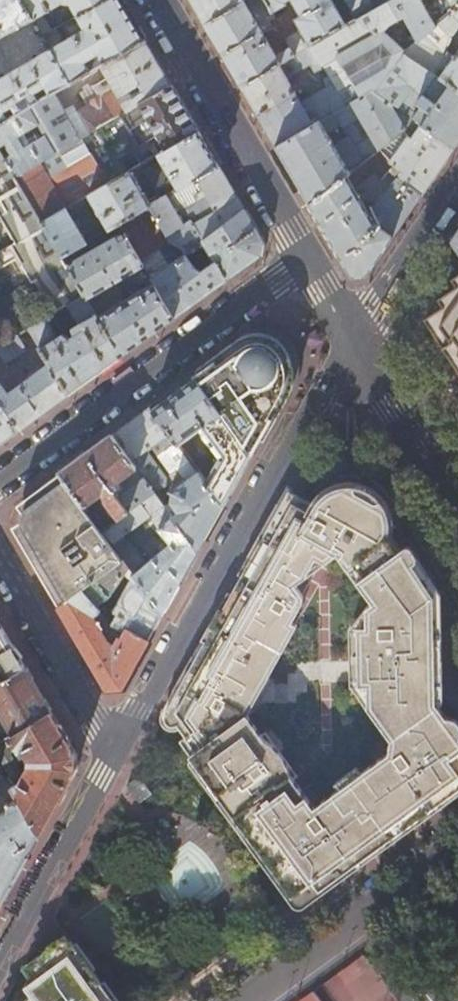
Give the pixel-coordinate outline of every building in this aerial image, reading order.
[(33,19),(22,0),(0,0),(0,38),(33,19)] [(106,0),(22,0),(33,19),(60,3),(71,5),(78,16),(106,0)] [(144,40),(131,18),(121,0),(106,0),(78,16),(85,29),(51,49),(71,83),(90,73),(84,62),(99,53),(105,63),(144,40)] [(195,9),(204,25),(246,0),(190,0),(195,9)] [(204,25),(223,58),(240,86),(280,63),(263,34),(272,29),(269,22),(276,18),(274,13),(283,7),(282,6),(286,4),(285,2),(288,0),(246,0),(204,25)] [(301,15),(296,18),(301,28),(287,37),(286,43),(293,55),(310,45),(346,24),(331,0),(292,0),(301,15)] [(355,18),(388,0),(345,0),(355,18)] [(355,18),(353,20),(374,33),(382,28),(383,30),(389,24),(403,17),(418,40),(457,8),(457,0),(388,0),(355,18)] [(418,40),(406,49),(403,52),(457,91),(457,49),(453,56),(448,52),(445,55),(442,53),(448,36),(455,35),(457,30),(457,8),(418,40)] [(346,24),(310,45),(323,69),(332,83),(345,106),(370,91),(391,105),(396,108),(402,102),(416,111),(411,118),(416,121),(417,120),(419,122),(455,145),(457,141),(457,91),(403,52),(406,49),(383,30),(382,28),(374,33),(353,20),(346,24)] [(4,145),(10,156),(4,160),(14,177),(171,85),(157,61),(144,40),(105,63),(101,66),(108,78),(93,86),(100,98),(70,116),(56,92),(0,125),(0,148),(4,145)] [(280,63),(240,86),(258,118),(275,147),(345,106),(332,83),(300,102),(288,83),(291,76),(308,66),(314,74),(323,69),(310,45),(293,55),(280,63)] [(56,92),(71,83),(51,49),(0,79),(0,125),(56,92)] [(14,177),(40,222),(65,208),(88,195),(124,173),(113,156),(102,137),(110,132),(122,151),(123,153),(132,149),(135,155),(159,141),(162,146),(152,152),(154,156),(157,154),(197,131),(171,85),(14,177)] [(380,148),(404,130),(391,105),(370,91),(345,106),(275,147),(294,178),(308,203),(349,172),(341,159),(355,149),(362,162),(380,148)] [(455,145),(419,122),(409,138),(406,135),(388,160),(394,168),(402,174),(399,179),(421,194),(440,168),(455,145)] [(143,171),(159,199),(217,165),(208,149),(197,131),(157,154),(160,160),(143,171)] [(135,155),(140,164),(154,156),(152,152),(162,146),(159,141),(135,155)] [(349,172),(308,203),(331,242),(351,276),(366,274),(421,194),(399,179),(396,177),(369,216),(348,180),(356,175),(359,178),(368,169),(377,178),(383,179),(389,172),(394,168),(388,160),(380,148),(362,162),(349,172)] [(67,306),(84,296),(66,266),(61,257),(40,222),(14,177),(4,160),(0,153),(0,225),(2,225),(4,224),(12,239),(16,246),(0,255),(0,264),(3,270),(18,261),(31,285),(17,293),(24,305),(43,294),(55,314),(67,306)] [(203,239),(243,210),(232,190),(217,165),(159,199),(149,205),(171,243),(180,247),(200,235),(203,239)] [(88,195),(109,229),(118,223),(144,208),(148,206),(128,171),(124,173),(88,195)] [(40,222),(61,257),(86,243),(65,208),(40,222)] [(118,223),(124,232),(138,258),(164,242),(144,208),(118,223)] [(200,235),(180,247),(184,253),(150,278),(152,282),(173,317),(258,254),(260,239),(243,210),(203,239),(200,235)] [(84,296),(119,356),(173,317),(152,282),(138,291),(134,287),(130,290),(133,294),(125,300),(115,283),(143,266),(138,258),(124,232),(66,266),(84,296)] [(448,298),(453,305),(439,315),(434,318),(457,354),(457,284),(448,298)] [(24,305),(17,293),(0,303),(0,319),(24,305)] [(49,364),(67,394),(119,356),(84,296),(67,306),(77,323),(81,324),(74,329),(75,337),(71,340),(64,335),(57,339),(57,336),(46,319),(29,329),(49,364)] [(193,377),(249,455),(287,385),(290,371),(287,361),(281,349),(273,340),(261,335),(249,336),(193,377)] [(0,347),(0,357),(7,369),(29,356),(17,336),(1,346),(0,347)] [(19,430),(67,394),(49,364),(7,394),(0,384),(0,404),(19,430)] [(243,466),(249,455),(193,377),(174,390),(150,408),(178,446),(203,427),(211,437),(207,440),(213,450),(193,465),(222,504),(243,466)] [(19,430),(0,404),(0,444),(19,430)] [(210,525),(222,504),(193,465),(178,446),(150,408),(132,421),(111,436),(138,471),(143,478),(154,493),(165,486),(164,479),(144,451),(149,447),(169,474),(177,468),(186,480),(172,491),(170,501),(164,506),(196,550),(210,525)] [(138,471),(111,436),(89,452),(59,473),(102,531),(113,523),(97,502),(103,497),(118,519),(154,493),(143,478),(118,497),(112,490),(138,471)] [(102,531),(59,473),(42,485),(47,493),(43,496),(27,507),(21,526),(41,560),(34,565),(51,594),(57,605),(59,606),(83,590),(124,562),(102,531)] [(166,726),(169,727),(174,726),(182,738),(179,741),(207,779),(212,775),(288,883),(288,889),(290,892),(292,895),(295,897),(298,898),(302,898),(307,897),(312,893),(314,888),(314,884),(454,780),(457,780),(457,750),(457,749),(457,741),(427,697),(421,697),(420,683),(416,683),(415,654),(420,654),(419,642),(425,641),(428,638),(427,596),(396,551),(394,553),(383,538),(384,532),(383,525),(381,518),(379,512),(375,506),(370,502),(365,498),(358,495),(352,493),(345,492),(339,493),(332,494),(326,497),(320,501),(314,508),(287,491),(275,511),(252,553),(238,580),(163,714),(165,715),(163,717),(163,719),(163,722),(164,724),(166,726)] [(124,562),(130,569),(134,574),(162,613),(181,578),(196,550),(164,506),(154,493),(118,519),(113,523),(102,531),(124,562)] [(108,599),(130,569),(124,562),(83,590),(97,607),(108,599)] [(155,626),(162,613),(134,574),(108,620),(111,623),(127,632),(129,630),(147,640),(155,626)] [(122,687),(147,640),(129,630),(127,632),(111,623),(105,634),(93,616),(100,610),(97,607),(83,590),(59,606),(84,650),(106,688),(122,687)] [(23,667),(0,626),(0,681),(23,667)] [(0,681),(0,710),(14,734),(50,712),(35,685),(25,666),(23,667),(0,681)] [(14,734),(0,742),(0,768),(5,776),(39,835),(75,770),(74,754),(64,736),(50,712),(14,734)] [(39,835),(5,776),(0,779),(0,791),(8,803),(8,812),(0,816),(0,896),(3,900),(22,865),(39,835)] [(126,785),(138,802),(150,794),(137,777),(135,778),(126,785)] [(112,998),(113,998),(105,987),(104,988),(65,933),(43,948),(35,963),(39,963),(65,1000),(114,1000),(112,998)] [(35,963),(23,985),(31,995),(22,1000),(65,1000),(39,963),(35,963)] [(113,998),(121,992),(133,983),(125,973),(105,987),(113,998)] [(121,992),(113,998),(112,998),(114,1000),(127,1000),(121,992)]
